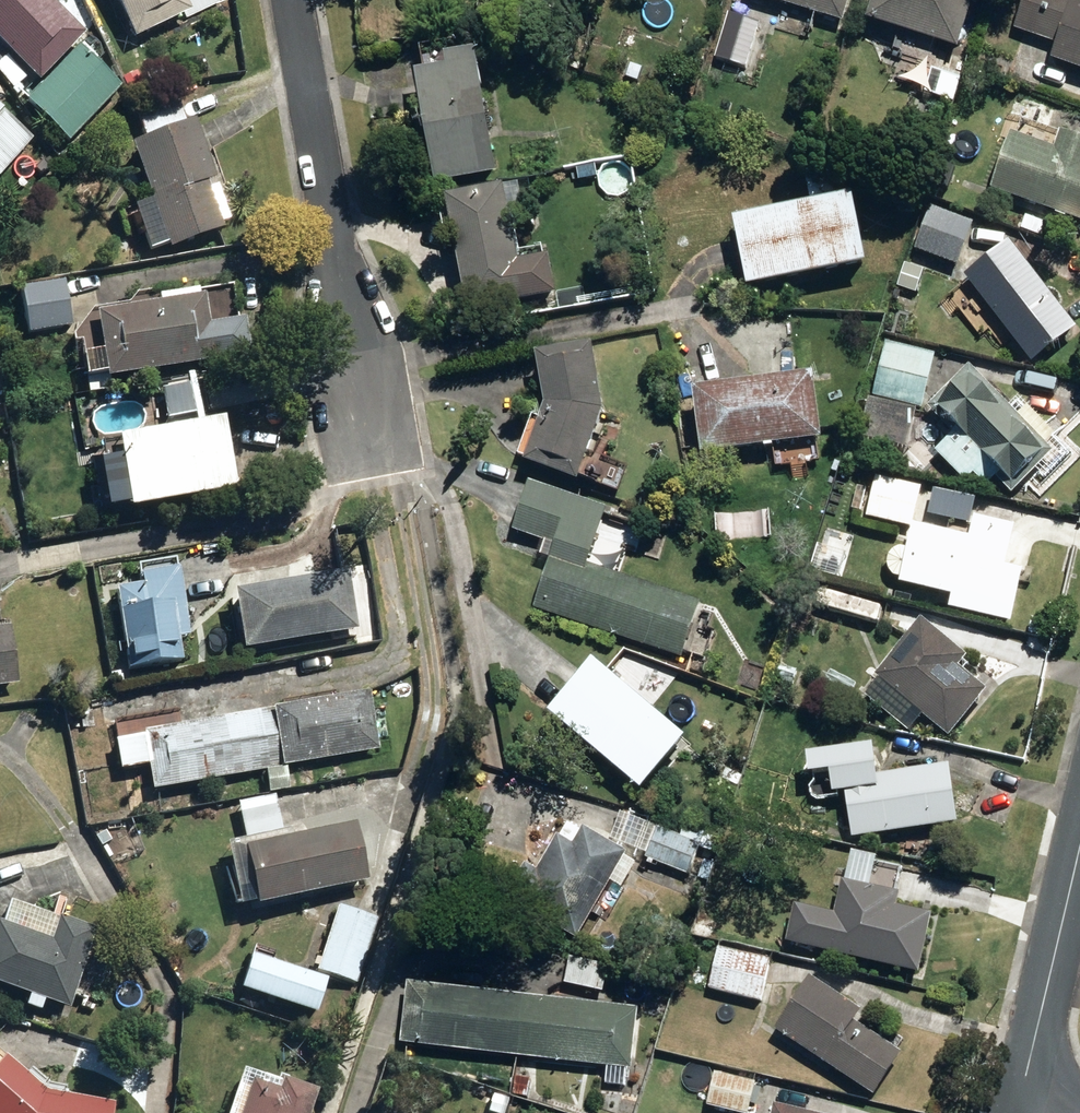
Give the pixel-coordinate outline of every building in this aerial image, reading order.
[(37,78),(81,31),(48,0),(0,0),(0,44),(37,78)] [(131,35),(187,9),(183,0),(114,0),(131,35)] [(844,18),(850,0),(787,0),(844,18)] [(960,45),(974,0),(862,0),(873,3),(869,16),(960,45)] [(1079,66),(1079,0),(1026,0),(1016,28),(1058,43),(1054,57),(1079,66)] [(717,55),(748,64),(761,21),(730,12),(717,55)] [(453,21),(455,33),(468,31),(466,18),(453,21)] [(870,31),(888,36),(890,26),(873,21),(870,31)] [(23,99),(66,139),(118,84),(74,43),(23,99)] [(418,72),(437,179),(498,169),(476,47),(446,52),(449,66),(418,72)] [(627,74),(638,79),(642,67),(631,62),(627,74)] [(120,77),(127,92),(142,85),(135,70),(120,77)] [(142,137),(127,143),(166,244),(220,223),(203,179),(212,176),(189,119),(184,121),(171,87),(129,103),(142,137)] [(1079,217),(1079,136),(1062,130),(1057,146),(1044,141),(1059,103),(1019,89),(1006,127),(1013,129),(994,187),(1079,217)] [(631,102),(644,107),(648,97),(635,91),(631,102)] [(2,175),(37,142),(7,111),(0,118),(0,172),(2,175)] [(737,216),(751,284),(869,261),(856,193),(843,195),(838,167),(811,173),(816,200),(737,216)] [(449,195),(470,307),(557,290),(550,253),(519,259),(505,184),(449,195)] [(898,209),(913,213),(915,203),(900,199),(898,209)] [(918,240),(957,255),(970,221),(931,206),(918,240)] [(967,275),(1034,360),(1078,325),(1012,240),(967,275)] [(29,333),(73,325),(65,279),(21,287),(29,333)] [(91,311),(102,374),(212,357),(201,293),(91,311)] [(875,395),(922,407),(935,353),(888,341),(875,395)] [(529,459),(581,478),(607,407),(595,344),(541,354),(549,402),(529,459)] [(697,387),(705,450),(824,436),(817,373),(697,387)] [(940,407),(1014,483),(1047,448),(973,374),(940,407)] [(161,395),(165,418),(193,412),(189,389),(161,395)] [(113,436),(126,505),(231,486),(219,417),(113,436)] [(868,515),(912,526),(922,487),(878,475),(868,515)] [(534,606),(682,656),(700,600),(588,563),(607,507),(529,482),(514,529),(555,543),(534,606)] [(952,606),(1013,620),(1025,570),(1006,566),(1015,525),(976,516),(971,537),(916,524),(910,547),(906,546),(902,546),(898,548),(894,550),(892,553),(890,558),(890,562),(890,566),(892,570),(895,574),(903,578),(902,582),(955,594),(952,606)] [(113,588),(127,668),(180,658),(176,635),(187,633),(175,566),(134,573),(136,585),(113,588)] [(231,590),(241,647),(355,629),(345,571),(231,590)] [(816,606),(878,622),(882,605),(820,588),(816,606)] [(879,673),(951,734),(988,690),(959,666),(968,656),(923,619),(879,673)] [(15,681),(6,625),(0,626),(0,683),(15,681)] [(613,666),(623,673),(634,659),(624,651),(613,666)] [(553,711),(645,787),(688,736),(596,659),(553,711)] [(777,679),(793,683),(797,669),(781,665),(777,679)] [(270,708),(280,765),(377,748),(367,691),(270,708)] [(152,788),(280,765),(270,708),(142,731),(152,788)] [(848,792),(854,835),(961,821),(953,765),(880,775),(875,745),(829,750),(834,793),(848,792)] [(263,770),(267,791),(287,788),(283,767),(263,770)] [(130,792),(134,813),(159,810),(156,789),(130,792)] [(238,805),(245,838),(279,830),(273,798),(238,805)] [(351,822),(241,847),(253,904),(363,880),(351,822)] [(509,896),(579,936),(628,851),(584,826),(574,843),(560,835),(540,870),(527,863),(509,896)] [(648,858),(688,875),(700,843),(660,827),(648,858)] [(907,865),(853,852),(838,914),(797,905),(789,942),(920,972),(934,915),(898,907),(907,865)] [(66,1007),(93,928),(54,915),(53,920),(3,902),(0,911),(0,984),(66,1007)] [(314,971),(354,984),(376,918),(336,905),(314,971)] [(709,988),(762,1000),(772,960),(719,947),(709,988)] [(238,990),(314,1013),(324,979),(248,956),(238,990)] [(564,983),(605,990),(609,973),(568,965),(564,983)] [(778,1027),(877,1094),(904,1053),(856,1021),(863,1009),(812,975),(778,1027)] [(517,1055),(524,995),(408,983),(402,1043),(517,1055)] [(524,995),(517,1055),(632,1068),(639,1008),(524,995)] [(219,1019),(230,1021),(233,1008),(222,1006),(219,1019)] [(111,1103),(42,1091),(0,1057),(0,1112),(110,1112),(111,1103)] [(738,1112),(750,1112),(757,1082),(715,1072),(707,1105),(738,1112)] [(514,1093),(529,1095),(531,1080),(516,1079),(514,1093)] [(314,1091),(279,1080),(276,1091),(247,1082),(237,1112),(307,1112),(314,1091)] [(489,1112),(502,1112),(506,1098),(491,1093),(486,1112),(489,1112)] [(776,1105),(774,1112),(811,1112),(776,1105)]
